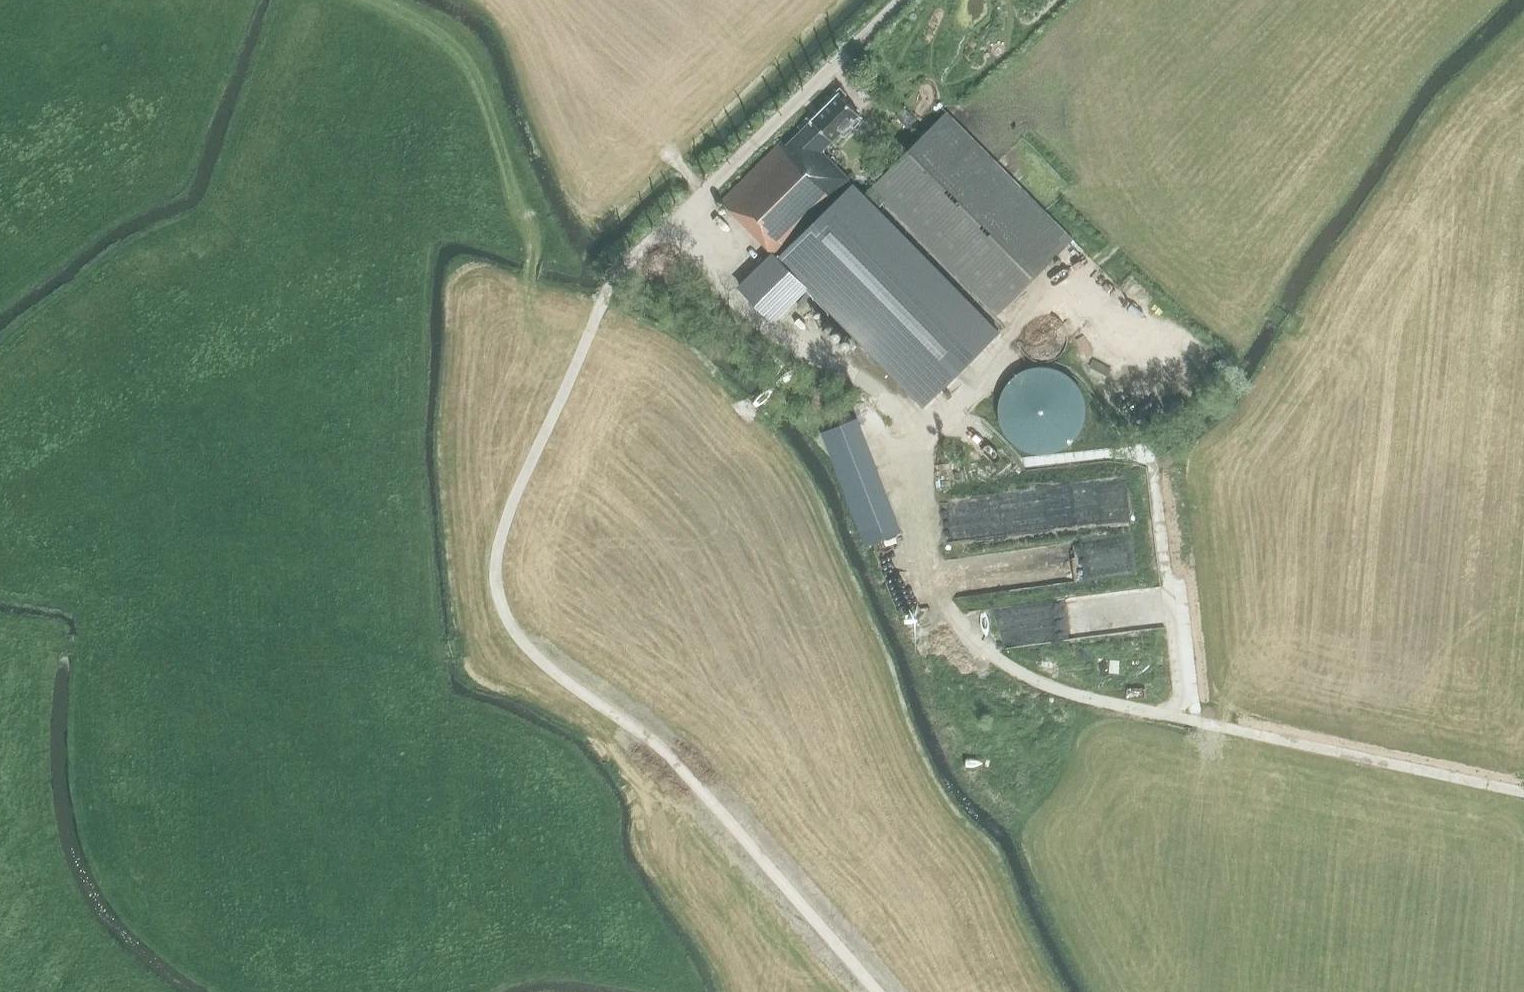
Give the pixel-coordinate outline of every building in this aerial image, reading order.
[(989,320),(995,314),(996,315),(1072,239),(947,112),(859,200),(845,186),(850,180),(822,151),(859,114),(839,93),(786,146),(782,142),(722,201),(774,255),(742,286),(773,318),(807,284),(925,403),(997,333),(876,210),(884,202),(982,300),(975,306),(989,320)] [(896,116),(908,128),(917,119),(904,107),(896,116)] [(1054,367),(1051,366),(1048,366),(1045,366),(1044,366),(1039,366),(1034,366),(1031,367),(1028,368),(1024,370),(1022,371),(1018,373),(1016,375),(1013,377),(1011,379),(1008,382),(1006,385),(1004,388),(1003,390),(1002,393),(1000,397),(999,401),(999,404),(999,407),(999,410),(999,413),(999,416),(999,418),(1000,421),(1001,424),(1003,428),(1004,431),(1005,433),(1007,435),(1009,438),(1011,440),(1013,442),(1016,445),(1020,447),(1023,449),(1026,450),(1029,451),(1031,452),(1037,453),(1040,453),(1043,454),(1047,453),(1050,453),(1053,452),(1056,452),(1058,451),(1064,448),(1067,446),(1070,444),(1072,442),(1074,441),(1077,437),(1079,434),(1080,433),(1082,429),(1083,427),(1084,425),(1085,422),(1085,419),(1086,417),(1086,414),(1087,411),(1087,408),(1086,406),(1086,404),(1086,401),(1085,398),(1084,395),(1083,393),(1082,390),(1081,387),(1079,385),(1077,383),(1075,380),(1074,378),(1071,376),(1068,374),(1066,372),(1062,370),(1056,368),(1054,367)] [(860,420),(824,435),(844,484),(861,527),(870,550),(906,536),(860,420)]
